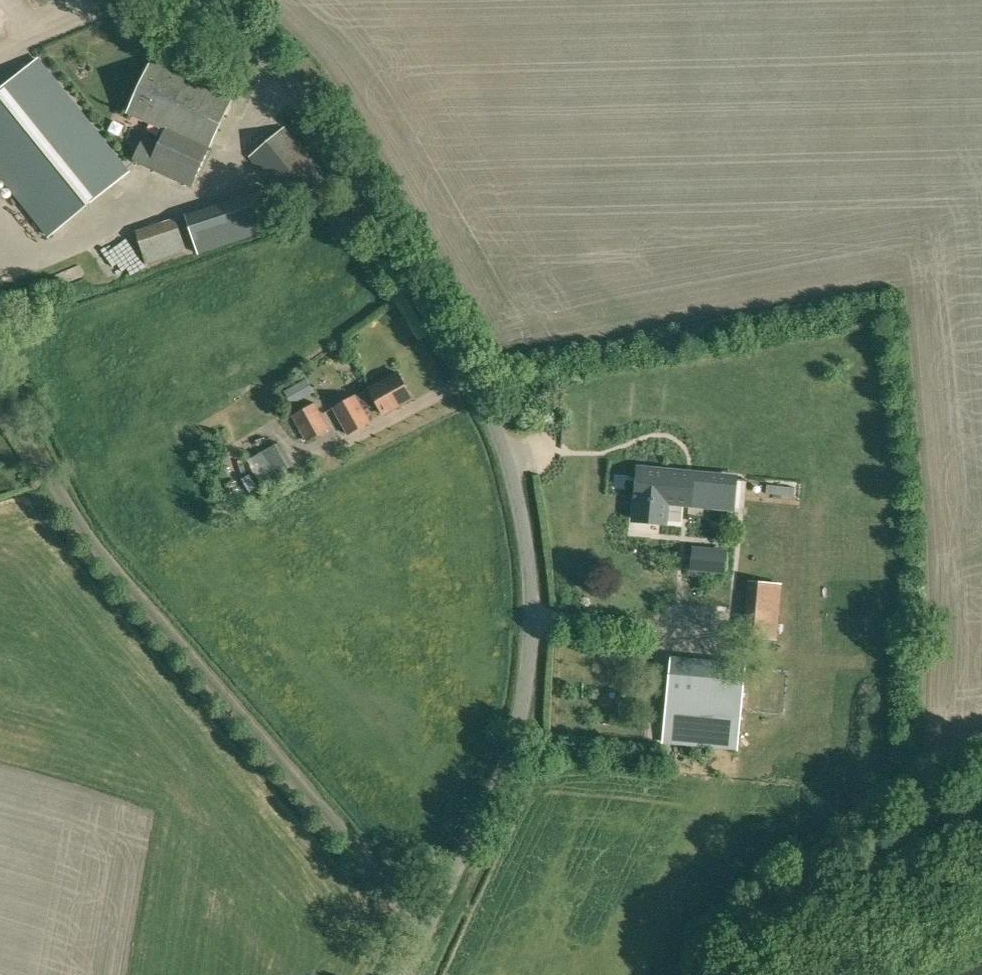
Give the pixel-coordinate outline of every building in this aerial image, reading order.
[(192,186),(233,96),(152,59),(128,111),(166,128),(159,142),(144,136),(133,159),(192,186)] [(38,60),(0,91),(0,175),(49,235),(129,172),(38,60)] [(325,178),(284,127),(249,154),(290,206),(325,178)] [(147,263),(186,250),(175,216),(136,229),(147,263)] [(383,414),(412,399),(397,372),(369,388),(356,396),(355,395),(333,408),(348,434),(370,422),(364,411),(377,403),(383,414)] [(293,415),(293,416),(306,442),(329,429),(315,402),(293,415)] [(250,454),(258,471),(272,465),(276,474),(291,468),(280,441),(250,454)] [(227,450),(214,457),(222,471),(234,464),(227,450)] [(663,523),(665,500),(731,507),(734,479),(640,470),(635,520),(663,523)] [(726,551),(694,549),(692,568),(724,571),(726,551)] [(752,582),(750,600),(778,603),(780,585),(752,582)] [(670,675),(664,742),(737,748),(740,713),(696,709),(699,678),(670,675)]
